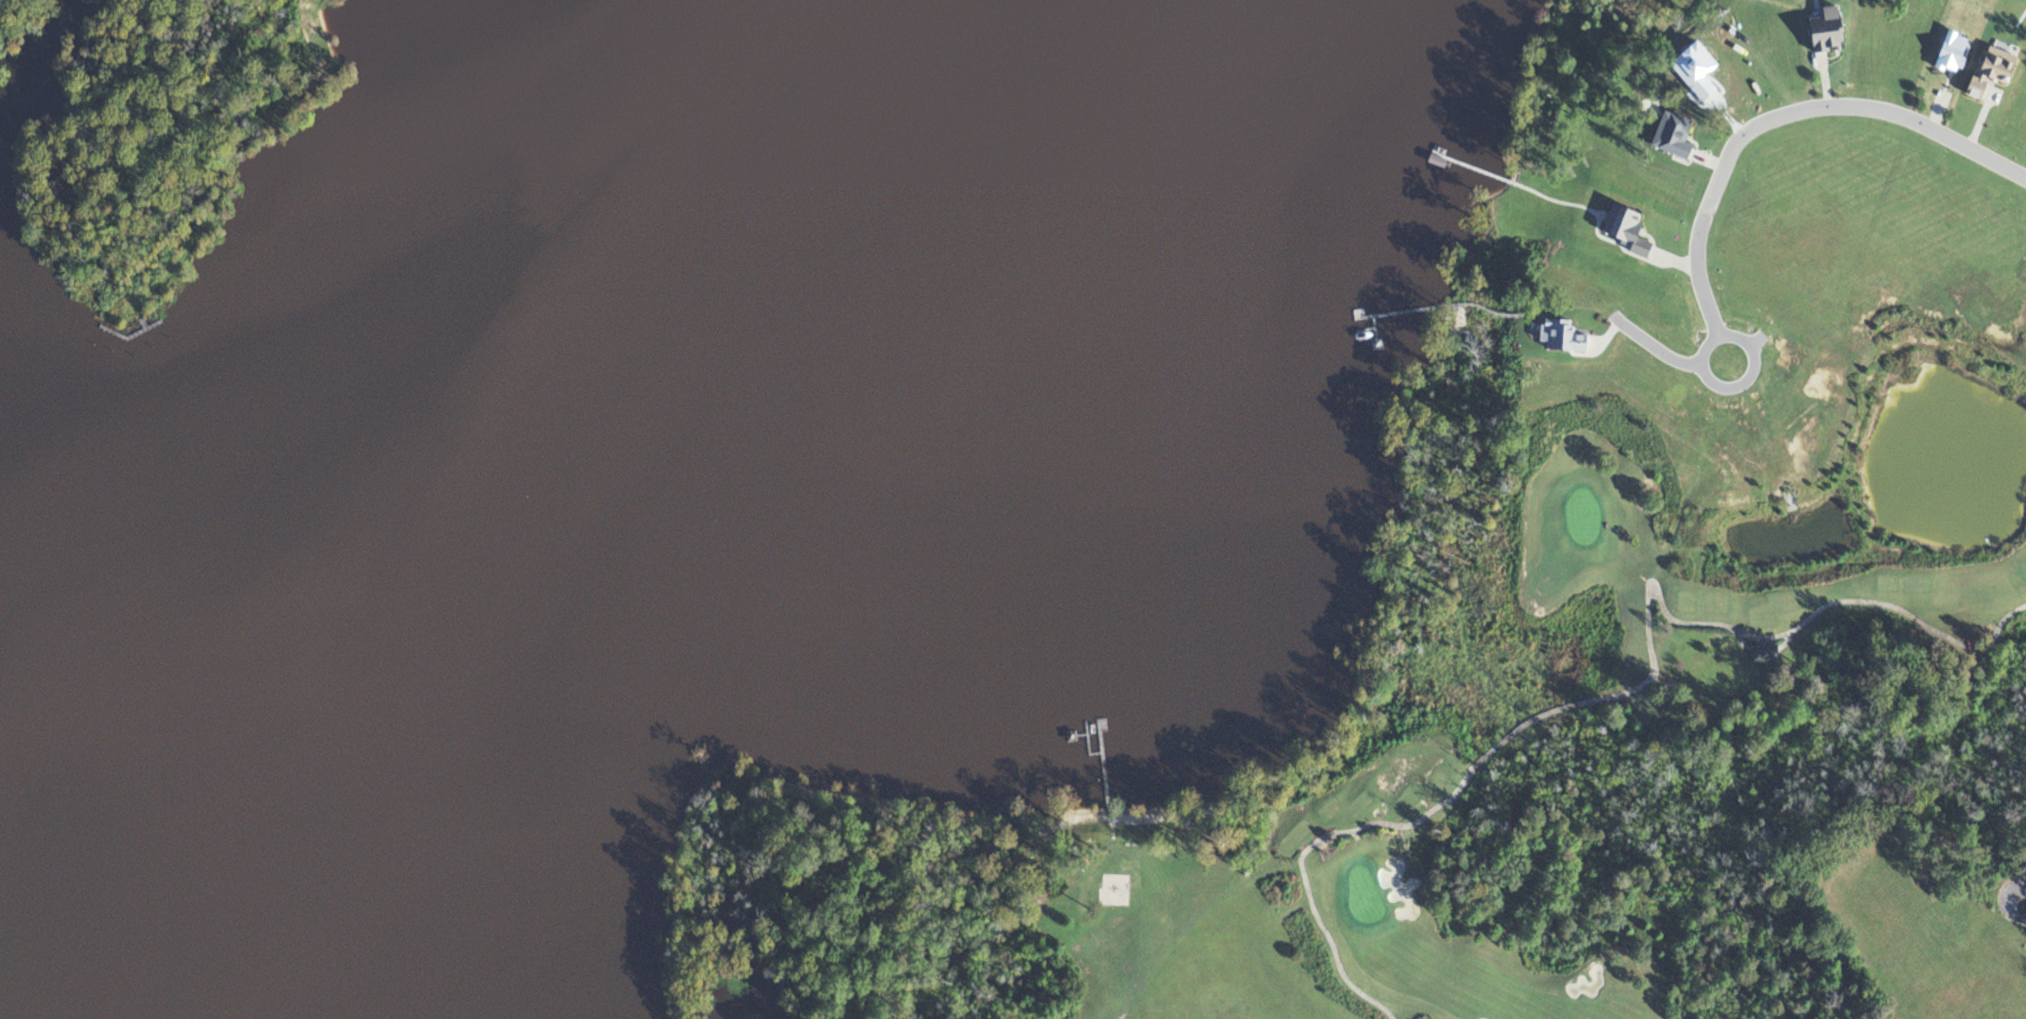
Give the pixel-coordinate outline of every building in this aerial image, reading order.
[(1806,18),(1833,15),(1838,61),(1811,64),(1806,18)] [(1944,37),(1969,47),(1954,84),(1929,74),(1944,37)] [(1657,103),(1677,111),(1667,138),(1696,148),(1687,171),(1638,153),(1657,103)] [(1609,210),(1597,243),(1644,260),(1652,238),(1634,232),(1638,220),(1609,210)]
